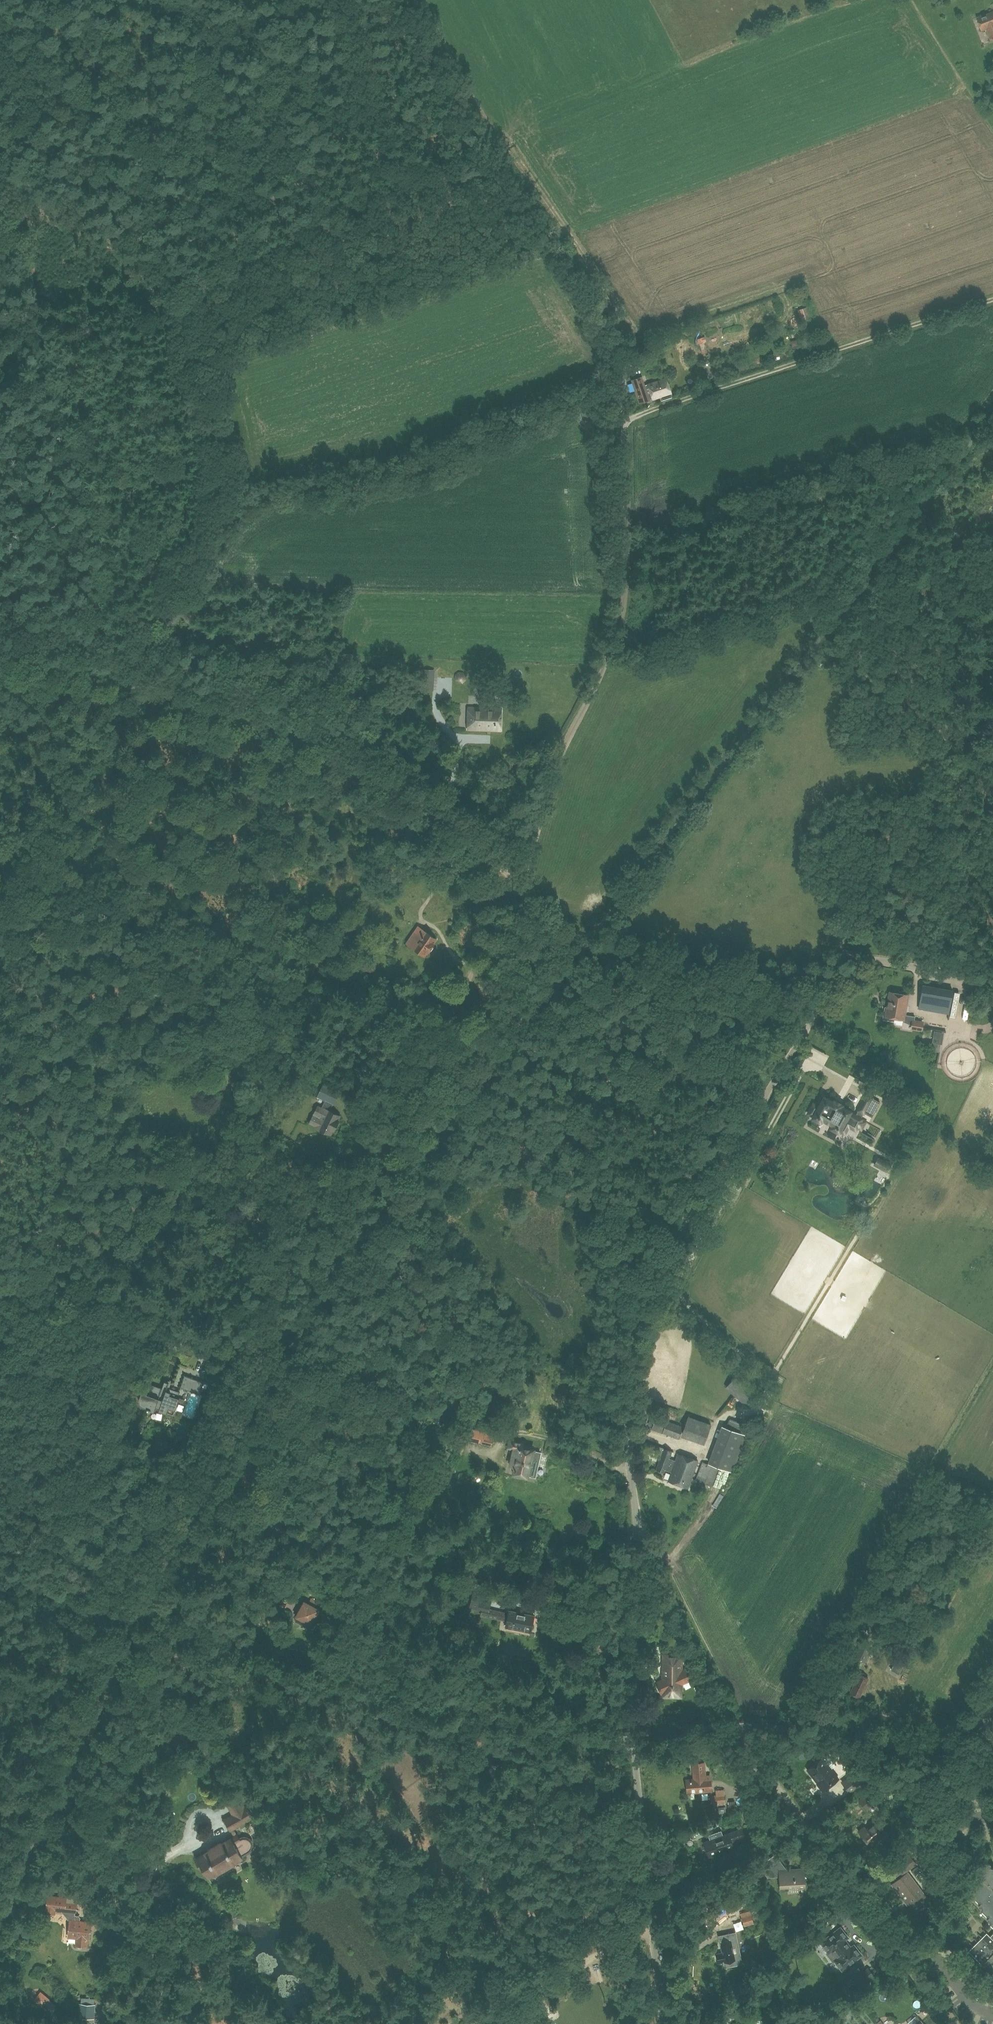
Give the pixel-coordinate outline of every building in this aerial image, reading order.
[(977,17),(982,30),(986,28),(991,40),(992,39),(992,11),(977,17)] [(798,309),(801,320),(809,317),(806,307),(798,309)] [(642,376),(632,379),(639,403),(650,399),(642,376)] [(666,378),(648,384),(653,398),(660,396),(661,400),(672,397),(666,378)] [(442,690),(441,661),(434,661),(435,690),(442,690)] [(494,696),(488,696),(488,708),(469,707),(468,729),(485,729),(485,730),(500,729),(501,708),(493,708),(494,696)] [(223,769),(208,762),(205,768),(219,775),(223,769)] [(325,804),(341,809),(343,802),(327,796),(325,804)] [(424,955),(435,940),(418,927),(407,943),(424,955)] [(375,929),(375,940),(390,939),(390,931),(385,931),(385,928),(375,929)] [(919,1008),(949,1013),(953,990),(923,985),(919,1008)] [(912,1028),(921,1030),(923,1022),(914,1020),(915,1016),(905,1015),(908,995),(890,992),(888,1007),(885,1006),(883,1019),(894,1021),(894,1017),(904,1019),(903,1021),(910,1024),(912,1024),(912,1028)] [(841,1085),(846,1075),(834,1069),(829,1079),(841,1085)] [(842,1086),(848,1089),(852,1080),(846,1077),(842,1086)] [(329,1112),(333,1104),(334,1104),(340,1091),(323,1084),(317,1097),(325,1100),(321,1108),(318,1106),(310,1124),(319,1128),(319,1129),(331,1134),(339,1117),(329,1112)] [(849,1112),(850,1111),(841,1106),(842,1104),(834,1100),(833,1101),(824,1096),(818,1106),(813,1103),(808,1113),(813,1116),(812,1117),(820,1122),(821,1121),(831,1126),(831,1128),(839,1132),(839,1130),(844,1133),(848,1126),(855,1130),(857,1127),(861,1129),(866,1121),(860,1118),(862,1113),(864,1113),(872,1117),(880,1102),(872,1098),(873,1097),(867,1094),(858,1110),(859,1111),(856,1116),(849,1112)] [(891,1163),(878,1156),(874,1165),(886,1171),(891,1163)] [(749,1408),(762,1393),(739,1373),(726,1389),(749,1408)] [(204,1381),(184,1375),(180,1387),(200,1394),(204,1381)] [(179,1397),(177,1396),(179,1391),(163,1385),(162,1388),(149,1383),(146,1392),(141,1391),(139,1398),(139,1400),(139,1401),(139,1403),(140,1405),(142,1406),(143,1406),(147,1408),(146,1409),(154,1411),(156,1405),(159,1407),(158,1410),(166,1412),(167,1411),(174,1414),(179,1397)] [(382,1430),(387,1419),(379,1415),(374,1427),(382,1430)] [(681,1433),(704,1441),(710,1424),(687,1416),(681,1433)] [(678,1439),(682,1427),(654,1417),(650,1429),(678,1439)] [(727,1425),(743,1431),(746,1424),(730,1418),(727,1425)] [(722,1426),(709,1464),(731,1472),(745,1434),(722,1426)] [(492,1433),(464,1427),(462,1438),(491,1445),(493,1437),(491,1436),(492,1433)] [(509,1440),(507,1448),(513,1449),(509,1466),(514,1467),(512,1474),(526,1477),(532,1449),(522,1446),(523,1443),(509,1440)] [(655,1470),(664,1472),(665,1470),(671,1472),(668,1481),(687,1488),(697,1460),(678,1454),(675,1460),(669,1458),(672,1452),(663,1449),(655,1470)] [(717,1468),(705,1464),(702,1462),(695,1481),(711,1486),(717,1468)] [(296,1589),(305,1584),(301,1578),(292,1583),(296,1589)] [(472,1589),(469,1606),(481,1609),(479,1615),(506,1620),(505,1626),(529,1631),(533,1614),(508,1609),(507,1614),(488,1610),(491,1593),(472,1589)] [(307,1627),(309,1623),(310,1624),(310,1622),(311,1623),(314,1618),(313,1617),(317,1609),(314,1607),(316,1602),(310,1598),(307,1603),(304,1602),(296,1616),(297,1616),(295,1620),(307,1627)] [(864,1661),(870,1648),(860,1643),(854,1657),(864,1661)] [(661,1679),(658,1681),(661,1689),(661,1697),(679,1697),(680,1681),(689,1677),(685,1668),(680,1671),(680,1656),(662,1655),(661,1679)] [(890,1669),(898,1674),(903,1666),(902,1666),(904,1662),(897,1658),(895,1662),(890,1669)] [(867,1685),(865,1684),(868,1678),(864,1676),(864,1675),(863,1675),(864,1673),(862,1673),(861,1675),(858,1674),(856,1679),(857,1680),(851,1693),(859,1697),(862,1690),(864,1692),(867,1685)] [(807,1769),(818,1783),(817,1783),(823,1791),(828,1787),(827,1786),(838,1778),(822,1757),(807,1769)] [(693,1763),(694,1779),(686,1779),(687,1791),(695,1790),(696,1791),(711,1790),(709,1775),(705,1776),(704,1762),(693,1763)] [(855,1771),(842,1782),(849,1791),(863,1781),(855,1771)] [(866,1787),(857,1794),(860,1797),(858,1799),(867,1810),(877,1801),(866,1787)] [(711,1795),(711,1802),(725,1801),(724,1794),(723,1789),(715,1790),(716,1795),(711,1795)] [(935,1807),(946,1798),(941,1793),(931,1802),(935,1807)] [(234,1836),(195,1858),(201,1868),(203,1867),(208,1876),(249,1853),(251,1851),(252,1849),(253,1847),(253,1845),(253,1842),(252,1840),(251,1838),(249,1837),(247,1836),(244,1835),(242,1836),(239,1837),(234,1829),(253,1818),(245,1804),(244,1805),(238,1795),(225,1802),(232,1814),(224,1819),(234,1836)] [(861,1833),(869,1843),(885,1831),(877,1821),(867,1828),(864,1825),(859,1829),(862,1833),(861,1833)] [(909,1830),(905,1825),(887,1840),(891,1844),(909,1830)] [(741,1828),(704,1842),(709,1856),(733,1846),(731,1841),(744,1836),(741,1828)] [(759,1849),(770,1845),(766,1835),(755,1839),(759,1849)] [(786,1868),(775,1853),(758,1865),(767,1877),(776,1876),(778,1876),(779,1887),(805,1885),(804,1868),(786,1868)] [(916,1862),(910,1854),(896,1865),(902,1873),(916,1862)] [(989,1865),(990,1862),(984,1860),(983,1863),(976,1870),(975,1868),(972,1872),(971,1871),(971,1872),(978,1880),(969,1889),(971,1890),(970,1891),(970,1892),(971,1891),(976,1896),(973,1898),(980,1906),(980,1907),(981,1906),(984,1910),(982,1912),(989,1919),(988,1920),(988,1921),(989,1920),(992,1924),(990,1926),(992,1929),(992,1866),(989,1865)] [(741,1867),(747,1878),(752,1875),(746,1864),(741,1867)] [(916,1910),(929,1900),(908,1871),(892,1883),(904,1900),(907,1898),(916,1910)] [(53,1894),(53,1902),(85,1903),(85,1897),(73,1897),(73,1894),(53,1894)] [(742,1903),(738,1894),(711,1907),(715,1916),(742,1903)] [(751,1913),(742,1915),(745,1925),(754,1922),(751,1913)] [(92,1921),(69,1918),(67,1937),(76,1938),(75,1946),(88,1947),(88,1940),(90,1940),(92,1921)] [(840,1927),(821,1941),(828,1951),(832,1949),(838,1956),(834,1959),(842,1968),(861,1954),(853,1944),(850,1947),(844,1939),(847,1936),(840,1927)] [(990,1937),(986,1932),(967,1950),(987,1970),(992,1964),(992,1935),(990,1937)] [(727,1936),(728,1941),(720,1942),(722,1951),(717,1952),(718,1961),(735,1958),(733,1950),(739,1949),(736,1934),(727,1936)] [(868,1967),(852,1979),(859,1990),(876,1977),(868,1967)] [(48,1998),(41,1991),(35,1998),(43,2004),(45,2001),(50,2005),(53,2002),(48,1998)] [(95,2004),(79,2002),(78,2017),(94,2018),(95,2004)] [(544,2012),(549,2019),(559,2013),(555,2006),(544,2012)]
